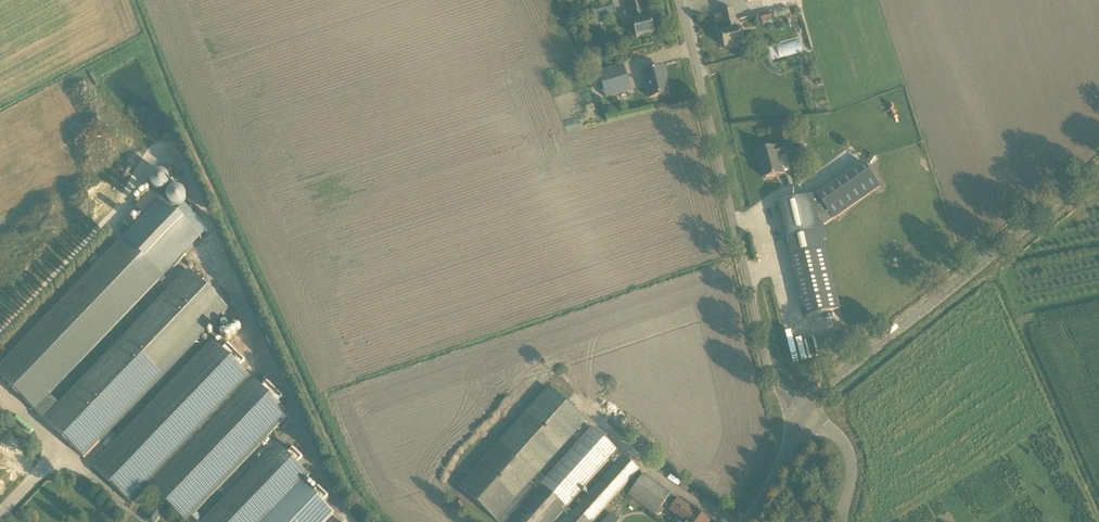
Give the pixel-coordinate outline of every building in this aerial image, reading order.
[(617,21),(611,0),(610,0),(590,5),(594,22),(608,18),(610,23),(617,21)] [(641,1),(629,4),(633,23),(637,38),(654,34),(650,19),(646,20),(641,1)] [(738,29),(733,10),(721,13),(726,32),(721,33),(725,48),(742,44),(738,29)] [(770,12),(760,15),(761,22),(771,19),(770,12)] [(606,98),(631,90),(624,65),(598,73),(606,98)] [(663,69),(644,73),(650,99),(669,94),(663,69)] [(801,139),(797,140),(795,144),(796,148),(800,150),(804,149),(806,146),(805,142),(801,139)] [(777,148),(776,148),(756,153),(758,163),(761,163),(765,179),(783,174),(782,171),(791,170),(785,146),(777,148)] [(833,220),(880,187),(864,164),(817,196),(813,197),(812,196),(778,204),(806,318),(840,310),(820,228),(833,220)] [(165,191),(166,173),(149,172),(148,190),(165,191)] [(181,173),(174,178),(179,184),(186,179),(181,173)] [(184,267),(175,276),(180,281),(60,406),(49,396),(201,238),(152,191),(136,208),(146,217),(0,368),(0,378),(34,411),(45,421),(84,459),(228,309),(189,272),(188,272),(184,267)] [(191,516),(289,415),(212,341),(92,466),(132,505),(149,487),(185,521),(186,521),(197,521),(191,516)] [(458,488),(496,521),(594,521),(640,470),(590,426),(545,478),(539,473),(585,421),(546,387),(458,488)] [(302,482),(309,475),(277,444),(203,521),(264,521),(302,482)] [(671,495),(643,475),(628,496),(656,516),(671,495)] [(302,482),(264,521),(326,521),(335,513),(302,482)] [(694,511),(693,512),(678,500),(670,511),(685,521),(708,521),(694,511)] [(158,519),(163,512),(156,507),(151,514),(158,519)]
